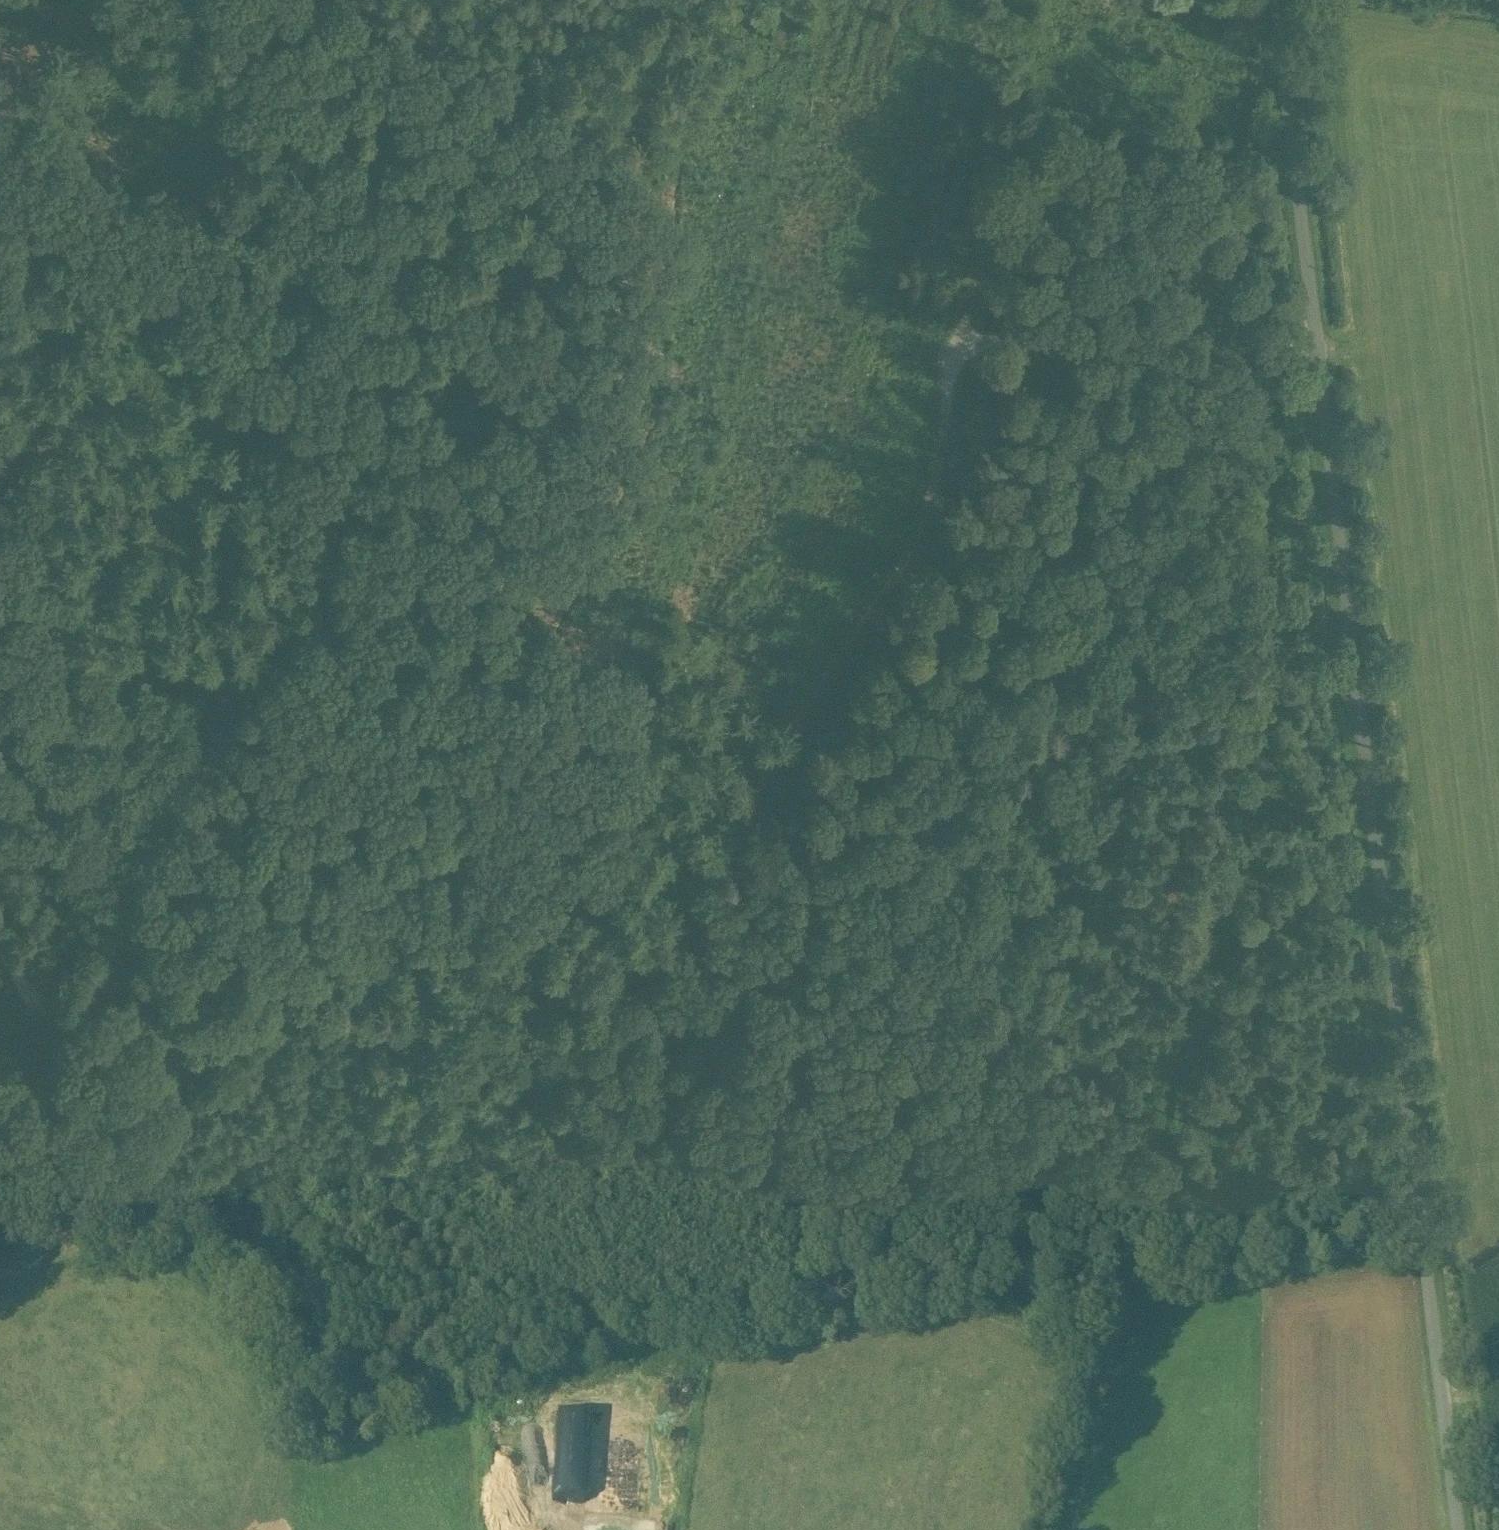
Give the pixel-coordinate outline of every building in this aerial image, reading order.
[(634,1497),(636,1413),(572,1412),(571,1496),(634,1497)]
